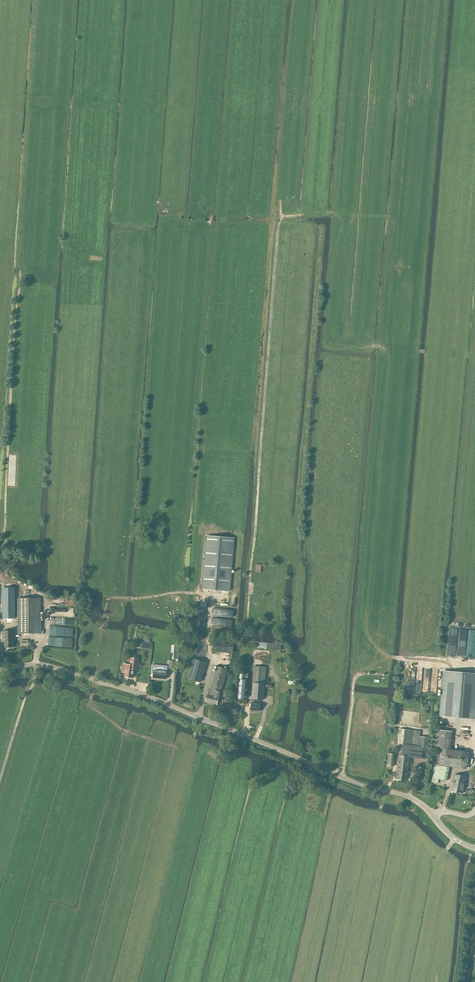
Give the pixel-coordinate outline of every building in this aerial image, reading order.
[(233,538),(208,536),(203,589),(229,591),(233,538)] [(15,590),(2,590),(2,598),(3,618),(13,618),(14,618),(14,598),(15,598),(15,590)] [(41,619),(39,619),(39,598),(18,598),(18,633),(41,633),(41,619)] [(233,652),(233,641),(214,640),(213,651),(233,652)] [(125,672),(124,676),(132,677),(134,668),(137,668),(138,658),(138,656),(132,655),(132,658),(131,664),(125,664),(124,668),(125,668),(125,672)] [(206,663),(194,659),(188,679),(200,682),(206,663)] [(151,676),(153,676),(153,677),(166,678),(167,666),(152,664),(151,676)] [(209,689),(205,701),(211,703),(215,691),(220,692),(226,669),(217,666),(210,689),(209,689)] [(251,711),(251,712),(255,712),(255,711),(259,711),(260,703),(259,703),(259,699),(263,700),(264,683),(265,683),(266,667),(254,666),(252,682),(253,682),(252,699),(254,699),(254,702),(253,701),(252,703),(251,703),(250,711),(251,711)] [(441,716),(474,719),(474,674),(444,671),(441,716)] [(245,699),(247,680),(245,679),(245,674),(239,673),(237,698),(245,699)] [(405,681),(404,690),(412,690),(413,682),(405,681)] [(219,696),(220,692),(215,691),(211,703),(216,704),(219,696)] [(400,728),(398,744),(402,744),(402,748),(401,752),(401,756),(409,757),(409,758),(422,759),(422,758),(427,759),(429,738),(420,736),(418,736),(414,736),(414,732),(414,731),(415,730),(400,728)] [(466,768),(469,752),(439,748),(437,764),(466,768)] [(400,756),(396,779),(406,780),(409,758),(409,757),(401,756),(400,756)] [(447,780),(449,767),(436,765),(433,777),(447,780)] [(463,784),(465,784),(466,777),(455,775),(453,775),(451,784),(456,786),(457,784),(463,785),(463,784)] [(462,793),(465,784),(463,784),(463,785),(457,784),(456,786),(451,784),(450,790),(462,793)]
